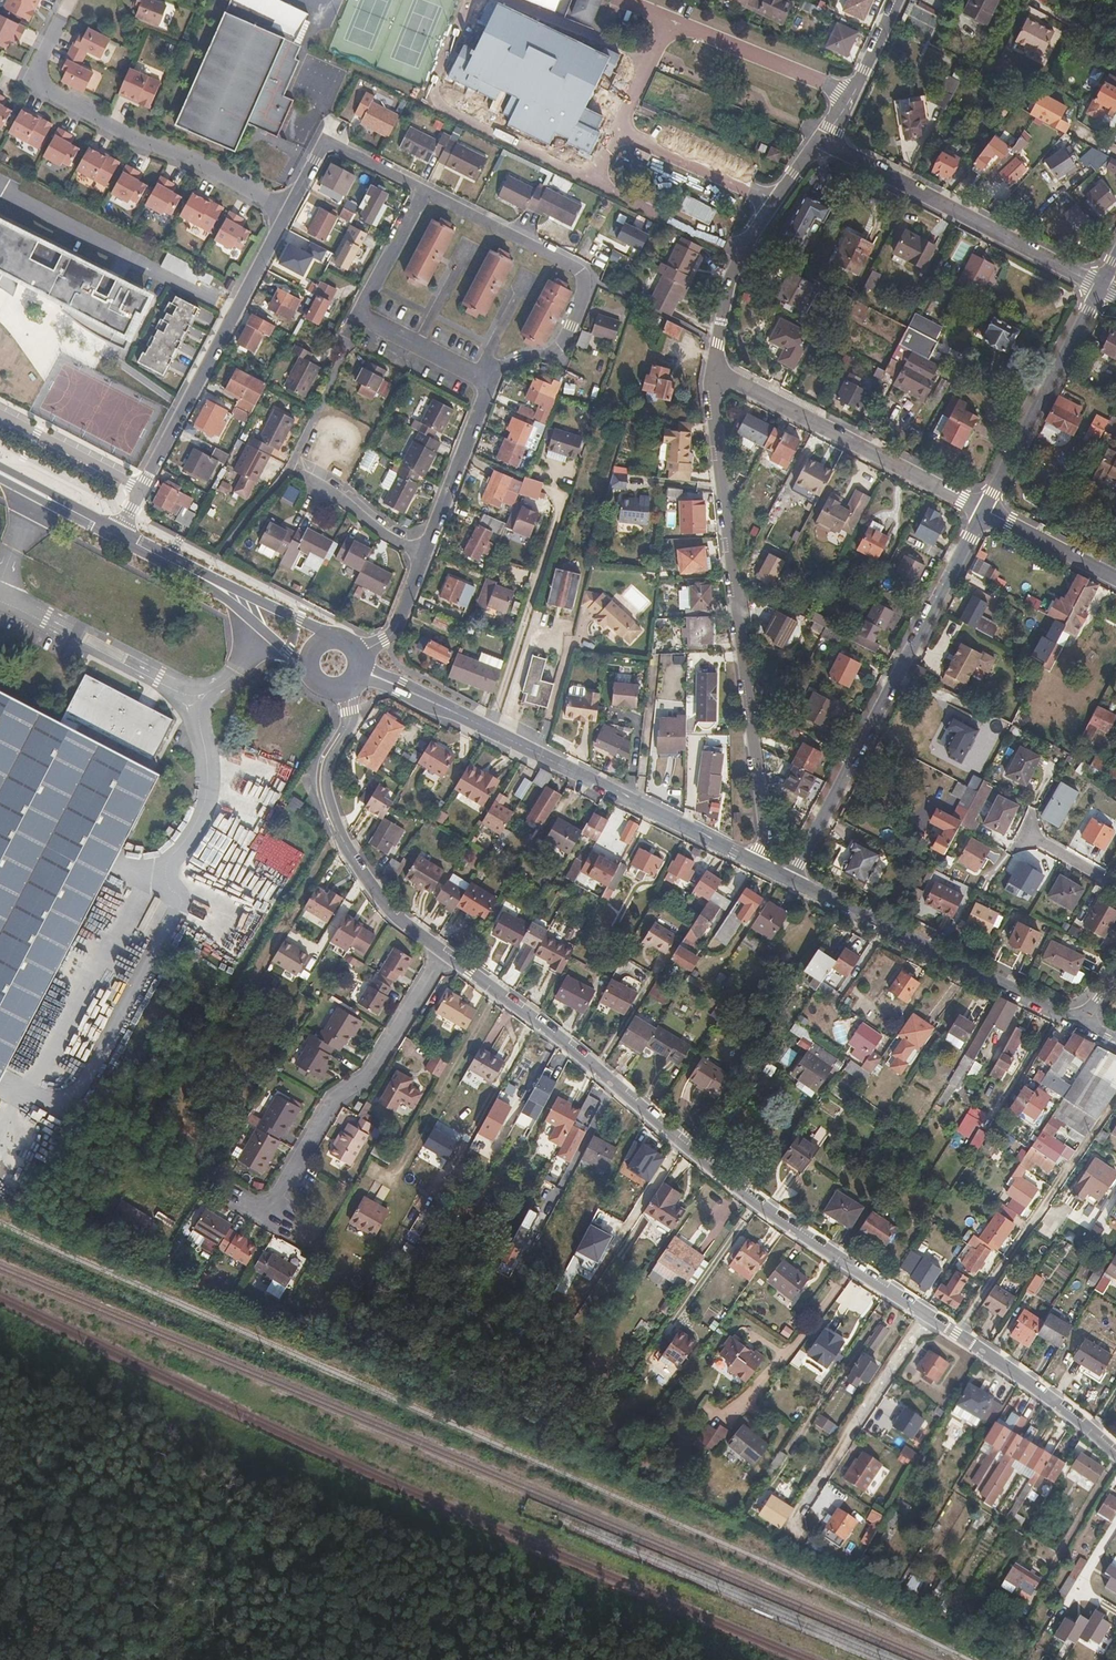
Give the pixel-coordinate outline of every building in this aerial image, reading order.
[(38,0),(6,0),(3,7),(11,11),(28,20),(33,10),(30,9),(33,3),(36,5),(38,0)] [(165,6),(151,0),(134,0),(134,1),(140,3),(135,15),(158,23),(165,6)] [(279,0),(230,0),(224,14),(260,32),(299,50),(301,46),(294,43),(308,14),(279,0)] [(571,17),(592,25),(603,0),(578,0),(571,17)] [(793,3),(787,0),(755,0),(751,8),(783,23),(793,3)] [(839,11),(860,21),(869,0),(844,0),(839,11)] [(994,0),(968,0),(962,12),(983,23),(994,0)] [(617,76),(578,59),(585,44),(519,12),(496,1),(487,21),(494,25),(482,50),(468,44),(450,80),(470,90),(497,102),(491,112),(499,116),(511,90),(517,93),(506,114),(514,119),(510,127),(552,146),(558,134),(572,141),(570,143),(593,154),(603,134),(601,133),(608,119),(604,116),(590,110),(594,102),(608,74),(616,77),(617,76)] [(25,27),(0,14),(0,45),(6,48),(12,36),(19,40),(25,27)] [(283,96),(299,61),(295,59),(299,50),(260,32),(224,14),(201,65),(174,125),(223,147),(234,152),(247,124),(277,137),(293,100),(283,96)] [(1040,56),(1053,32),(1030,20),(1026,18),(1013,42),(1019,45),(1040,56)] [(844,55),(854,33),(834,23),(829,32),(823,45),(844,55)] [(99,59),(109,40),(99,35),(87,29),(81,40),(76,37),(68,52),(82,59),(86,52),(99,59)] [(617,76),(626,57),(611,51),(608,55),(585,44),(578,59),(617,76)] [(82,93),(92,74),(78,67),(82,59),(68,52),(60,68),(66,71),(60,82),(75,90),(82,93)] [(147,109),(159,84),(129,70),(124,80),(117,96),(132,103),(134,100),(139,103),(138,105),(147,109)] [(950,99),(960,80),(954,76),(947,73),(931,103),(944,110),(950,99)] [(1115,105),(1115,79),(1110,75),(1106,84),(1104,83),(1095,100),(1093,99),(1085,113),(1100,121),(1104,112),(1110,116),(1115,105)] [(363,119),(371,102),(374,97),(366,92),(354,115),(363,119)] [(923,124),(919,101),(907,103),(909,112),(899,113),(902,128),(906,127),(909,139),(917,138),(916,135),(920,134),(918,125),(923,124)] [(392,129),(398,116),(371,102),(363,119),(360,124),(387,138),(392,129)] [(608,108),(594,102),(590,110),(604,116),(608,108)] [(11,110),(0,104),(0,127),(1,128),(11,110)] [(38,147),(51,122),(42,117),(40,120),(35,117),(37,115),(21,106),(7,131),(38,147)] [(1068,125),(1046,113),(1044,115),(1040,112),(1037,118),(1061,131),(1064,133),(1068,125)] [(448,140),(450,136),(441,131),(437,139),(409,126),(398,147),(427,161),(430,153),(439,158),(448,140)] [(79,148),(67,141),(71,134),(58,127),(43,155),(60,165),(62,161),(69,165),(79,148)] [(1082,136),(1069,128),(1066,134),(1080,141),(1082,136)] [(1012,148),(1008,146),(994,135),(990,140),(972,163),(981,170),(995,151),(1003,158),(1004,157),(1007,154),(1012,148)] [(1015,155),(1026,142),(1019,136),(1014,146),(1012,148),(1007,154),(1010,157),(1012,155),(1013,156),(1015,155)] [(474,180),(485,159),(471,151),(448,140),(439,158),(437,162),(453,169),(474,180)] [(105,186),(119,161),(110,156),(108,158),(103,155),(104,153),(94,147),(89,144),(75,169),(105,186)] [(1084,180),(1110,158),(1104,155),(1091,148),(1078,158),(1085,167),(1078,173),(1084,180)] [(950,175),(961,155),(958,153),(956,157),(953,155),(944,150),(941,155),(933,170),(942,175),(944,172),(950,175)] [(1072,165),(1070,162),(1075,158),(1071,153),(1066,157),(1060,150),(1044,162),(1056,178),(1072,165)] [(1009,184),(1025,169),(1014,159),(1010,162),(1007,159),(1004,157),(1003,158),(984,179),(990,185),(999,174),(1009,184)] [(1111,158),(1106,168),(1115,173),(1115,160),(1111,158)] [(147,185),(135,178),(139,171),(126,164),(123,169),(111,192),(128,202),(130,198),(137,202),(147,185)] [(344,196),(354,176),(331,165),(321,184),(336,193),(344,196)] [(171,214),(181,196),(169,190),(173,183),(160,176),(145,204),(162,214),(164,210),(171,214)] [(534,190),(507,176),(496,198),(509,205),(512,200),(526,207),(534,211),(544,190),(536,187),(534,190)] [(382,202),(389,189),(371,181),(365,193),(370,197),(359,217),(371,223),(382,202)] [(1076,197),(1088,187),(1083,181),(1072,191),(1076,197)] [(1114,199),(1106,191),(1100,183),(1084,196),(1084,197),(1089,201),(1098,213),(1111,202),(1114,199)] [(571,226),(582,204),(546,187),(544,190),(534,211),(541,215),(543,212),(571,226)] [(223,207),(214,202),(212,205),(207,202),(209,199),(196,192),(193,190),(179,215),(209,232),(223,207)] [(829,207),(805,196),(795,214),(780,241),(796,250),(799,244),(814,216),(822,221),(829,207)] [(358,207),(346,200),(342,208),(343,209),(354,214),(358,207)] [(526,207),(512,200),(509,205),(523,212),(526,207)] [(387,205),(382,202),(371,223),(376,226),(387,205)] [(1085,220),(1075,206),(1067,213),(1077,226),(1085,220)] [(349,223),(354,214),(343,209),(338,217),(349,223)] [(332,233),(333,229),(336,225),(333,223),(336,218),(320,210),(314,219),(307,233),(324,242),(329,231),(332,233)] [(250,232),(238,225),(242,218),(229,211),(214,239),(231,249),(233,245),(240,249),(250,232)] [(1077,226),(1067,213),(1063,216),(1073,229),(1077,226)] [(439,259),(454,231),(449,228),(451,223),(441,218),(438,222),(432,219),(417,249),(404,273),(409,275),(407,280),(417,285),(419,280),(426,284),(432,272),(439,259)] [(627,219),(617,239),(643,252),(653,232),(627,219)] [(66,305),(62,313),(75,323),(85,330),(96,336),(112,346),(122,350),(127,341),(130,332),(132,324),(132,319),(131,319),(132,312),(137,313),(146,294),(82,263),(0,223),(0,287),(12,295),(18,280),(66,305)] [(330,259),(336,262),(347,241),(359,247),(366,234),(348,225),(330,259)] [(922,269),(933,248),(903,233),(892,254),(922,269)] [(857,274),(873,246),(848,234),(833,262),(857,274)] [(687,277),(698,255),(697,254),(700,246),(682,237),(678,244),(676,243),(665,266),(658,263),(655,270),(661,274),(674,280),(683,284),(686,286),(690,278),(687,277)] [(347,268),(355,255),(357,256),(358,257),(360,257),(363,252),(362,249),(359,247),(347,241),(336,262),(347,268)] [(302,259),(306,253),(289,244),(279,264),(295,272),(298,266),(301,268),(305,261),(302,259)] [(327,251),(313,244),(307,254),(322,262),(327,251)] [(498,288),(512,261),(506,257),(508,253),(498,248),(496,252),(490,249),(475,278),(462,303),(468,306),(466,310),(476,316),(478,311),(484,314),(487,307),(498,288)] [(213,277),(171,255),(168,253),(161,267),(195,285),(198,279),(209,285),(213,277)] [(979,295),(994,267),(972,256),(956,284),(979,295)] [(871,288),(880,272),(873,268),(864,285),(871,288)] [(788,271),(776,297),(785,302),(794,306),(801,309),(813,283),(788,271)] [(675,300),(683,284),(674,280),(661,274),(646,303),(665,313),(668,314),(675,300)] [(230,290),(235,281),(230,277),(224,287),(230,290)] [(549,332),(571,291),(566,288),(568,284),(557,279),(555,283),(550,280),(546,288),(536,307),(522,334),(526,337),(524,341),(534,346),(537,342),(542,345),(549,332)] [(678,301),(686,286),(683,284),(675,300),(678,301)] [(318,325),(336,291),(324,285),(306,318),(318,325)] [(296,299),(278,289),(272,299),(291,309),(296,299)] [(197,316),(196,315),(198,312),(200,309),(176,296),(172,303),(169,302),(164,312),(167,314),(163,320),(161,319),(155,329),(158,331),(154,337),(152,336),(146,346),(149,347),(145,354),(143,353),(137,363),(140,364),(139,366),(164,379),(171,367),(169,366),(171,363),(173,359),(174,360),(180,350),(178,349),(180,346),(182,342),(183,343),(188,333),(187,332),(189,329),(191,325),(192,326),(197,316)] [(863,320),(870,306),(856,299),(854,298),(847,311),(863,320)] [(291,309),(272,299),(267,309),(286,318),(291,309)] [(791,312),(794,306),(785,302),(782,308),(791,312)] [(937,342),(944,329),(913,312),(905,325),(907,326),(899,342),(898,344),(906,349),(911,352),(927,360),(937,342)] [(261,338),(263,334),(268,336),(273,325),(252,314),(236,344),(253,353),(257,346),(259,347),(263,340),(261,338)] [(615,342),(621,324),(598,315),(591,333),(615,342)] [(803,343),(808,334),(778,318),(778,319),(767,341),(782,349),(776,360),(791,367),(801,347),(799,345),(801,342),(803,343)] [(1014,335),(1015,331),(1012,330),(991,318),(986,327),(980,324),(976,332),(979,334),(977,337),(980,339),(979,340),(1002,352),(1008,341),(1010,343),(1014,335)] [(676,337),(681,327),(675,324),(665,319),(661,329),(676,337)] [(587,349),(592,334),(582,330),(577,346),(587,349)] [(1111,332),(1101,351),(1115,360),(1115,334),(1111,332)] [(312,385),(321,368),(307,361),(312,353),(295,343),(290,352),(299,357),(283,387),(301,396),(308,383),(312,385)] [(898,344),(883,372),(892,376),(906,349),(898,344)] [(927,360),(911,352),(910,354),(936,368),(937,365),(927,360)] [(936,368),(910,354),(904,367),(929,380),(936,368)] [(382,381),(381,380),(385,372),(367,363),(363,371),(361,369),(353,384),(359,387),(374,394),(375,394),(382,381)] [(667,401),(673,377),(666,376),(667,371),(652,366),(649,378),(644,377),(641,389),(647,390),(645,396),(646,397),(647,398),(651,399),(654,400),(655,399),(656,398),(657,398),(667,401)] [(929,380),(904,367),(896,381),(925,397),(932,383),(929,380)] [(264,386),(265,385),(235,369),(226,389),(239,396),(234,407),(235,408),(249,415),(256,402),(264,386)] [(880,379),(882,374),(876,370),(874,375),(880,379)] [(548,391),(551,385),(534,377),(530,388),(550,397),(551,393),(548,391)] [(857,409),(866,392),(846,381),(837,398),(857,409)] [(305,398),(312,385),(308,383),(301,396),(305,398)] [(374,394),(359,387),(355,396),(370,403),(374,394)] [(550,397),(530,388),(529,390),(525,398),(542,406),(539,412),(547,415),(552,402),(548,400),(550,397)] [(948,417),(957,399),(951,396),(942,414),(948,417)] [(1074,436),(1082,420),(1077,416),(1081,408),(1059,397),(1044,426),(1060,434),(1062,430),(1074,436)] [(970,431),(977,417),(965,411),(962,401),(957,399),(948,417),(942,414),(931,434),(958,448),(968,430),(970,431)] [(438,434),(452,410),(431,400),(414,430),(417,432),(430,438),(434,431),(438,434)] [(531,418),(535,410),(520,404),(514,417),(540,428),(542,423),(531,418)] [(218,419),(221,414),(204,405),(193,427),(209,436),(211,433),(217,436),(223,422),(218,419)] [(244,424),(249,415),(235,408),(231,417),(244,424)] [(278,451),(294,420),(274,410),(258,441),(250,437),(246,445),(248,446),(267,456),(269,457),(273,449),(278,451)] [(761,446),(771,427),(746,414),(746,416),(735,434),(741,438),(743,436),(761,446)] [(1099,441),(1105,431),(1104,431),(1107,424),(1097,418),(1088,434),(1099,441)] [(1110,419),(1107,424),(1104,431),(1105,431),(1115,437),(1115,422),(1110,419)] [(529,437),(533,427),(516,420),(508,439),(518,443),(528,447),(532,438),(529,437)] [(679,421),(678,430),(690,432),(691,422),(679,421)] [(799,442),(772,428),(763,446),(773,452),(789,460),(799,442)] [(688,451),(690,432),(678,430),(663,429),(662,441),(667,442),(665,460),(665,461),(665,469),(668,470),(667,478),(686,480),(689,481),(691,463),(687,463),(688,451)] [(575,459),(581,439),(554,430),(547,450),(575,459)] [(432,451),(436,442),(430,438),(417,432),(412,441),(411,440),(398,466),(399,466),(417,475),(420,477),(433,451),(432,451)] [(526,451),(528,447),(518,443),(508,439),(500,457),(517,465),(523,451),(526,451)] [(261,469),(267,456),(248,446),(233,475),(240,479),(253,486),(254,486),(262,470),(261,469)] [(214,447),(209,457),(206,463),(209,465),(205,472),(202,471),(199,477),(206,480),(216,462),(222,466),(228,455),(214,447)] [(205,472),(209,465),(206,463),(209,457),(194,449),(184,469),(199,477),(202,471),(205,472)] [(1108,449),(1093,477),(1103,483),(1106,477),(1115,482),(1115,484),(1115,485),(1115,454),(1108,449)] [(789,460),(773,452),(769,459),(786,468),(789,460)] [(807,458),(793,483),(817,496),(831,471),(807,458)] [(407,498),(415,483),(413,482),(417,475),(399,466),(396,472),(397,473),(389,489),(386,495),(381,503),(402,514),(409,499),(407,498)] [(341,473),(332,469),(330,474),(338,478),(341,473)] [(397,473),(396,472),(388,469),(381,482),(382,486),(389,489),(397,473)] [(519,489),(521,483),(497,472),(493,471),(482,496),(481,500),(497,507),(505,489),(517,494),(519,489)] [(611,473),(607,489),(624,491),(626,474),(613,473),(611,473)] [(539,492),(542,483),(524,476),(521,483),(519,489),(537,497),(539,492)] [(246,500),(253,486),(240,479),(233,493),(246,500)] [(191,498),(179,492),(163,483),(157,494),(177,504),(186,509),(191,498)] [(409,499),(418,484),(415,483),(407,498),(409,499)] [(679,500),(681,490),(668,488),(667,498),(679,500)] [(849,533),(863,507),(869,496),(854,488),(845,505),(843,508),(836,504),(838,502),(840,498),(830,492),(826,499),(816,516),(814,520),(815,520),(813,523),(826,531),(829,527),(837,532),(839,528),(849,533)] [(177,504),(157,494),(152,503),(168,512),(177,516),(175,521),(189,528),(197,514),(186,509),(177,504)] [(620,498),(617,522),(646,525),(648,497),(639,496),(638,500),(620,498)] [(530,535),(538,513),(530,509),(521,506),(523,503),(514,500),(509,514),(505,523),(505,526),(507,527),(530,535)] [(703,501),(691,502),(680,502),(680,535),(690,534),(703,534),(703,507),(703,501)] [(505,523),(482,513),(465,548),(463,552),(476,559),(481,550),(484,552),(489,544),(486,542),(490,532),(500,537),(505,526),(505,523)] [(931,543),(942,523),(924,513),(913,534),(931,543)] [(1115,526),(1115,519),(1112,517),(1100,539),(1107,543),(1115,526)] [(287,547),(294,533),(287,530),(285,532),(269,524),(260,541),(277,549),(280,544),(287,547)] [(873,559),(884,537),(866,527),(854,549),(873,559)] [(320,562),(331,541),(306,529),(303,534),(296,530),(294,533),(287,547),(284,551),(292,555),(295,550),(304,555),(320,562)] [(363,560),(369,550),(344,537),(333,558),(358,571),(363,560)] [(680,574),(689,572),(706,569),(703,547),(689,549),(677,551),(680,574)] [(765,571),(772,558),(758,551),(751,564),(765,571)] [(924,564),(904,554),(895,571),(915,581),(924,564)] [(320,562),(304,555),(300,563),(316,571),(320,562)] [(990,565),(975,557),(968,570),(984,578),(990,565)] [(763,595),(780,562),(772,558),(765,571),(751,564),(745,577),(741,584),(746,587),(763,595)] [(379,597),(390,574),(363,560),(358,571),(352,582),(379,597)] [(997,577),(999,572),(991,567),(984,580),(993,584),(997,577)] [(568,614),(577,578),(552,571),(543,608),(550,609),(554,607),(559,608),(561,612),(568,614)] [(1067,622),(1080,597),(1088,581),(1078,575),(1065,600),(1063,599),(1053,617),(1055,618),(1066,623),(1067,622)] [(473,588),(469,586),(455,580),(449,577),(444,587),(470,597),(473,588)] [(1006,581),(997,577),(993,584),(1001,589),(1006,581)] [(501,612),(508,591),(490,585),(491,581),(485,578),(477,600),(474,607),(480,610),(482,606),(501,612)] [(1086,614),(1083,612),(1089,602),(1098,585),(1088,581),(1080,597),(1067,622),(1073,626),(1076,620),(1082,623),(1086,614)] [(711,609),(709,585),(690,586),(691,610),(711,609)] [(470,597),(444,587),(441,596),(466,607),(470,597)] [(586,610),(597,596),(584,593),(581,604),(580,608),(586,610)] [(632,623),(610,604),(607,601),(607,602),(598,595),(597,596),(586,610),(585,611),(593,618),(591,621),(601,629),(605,625),(620,638),(620,637),(628,644),(639,630),(631,624),(632,623)] [(881,630),(891,612),(873,602),(866,615),(856,634),(851,631),(847,639),(871,652),(873,653),(877,645),(871,642),(878,628),(881,630)] [(781,641),(792,621),(770,609),(760,629),(781,641)] [(999,629),(988,623),(980,618),(979,620),(961,611),(957,618),(975,628),(994,638),(999,629)] [(834,629),(837,621),(816,613),(813,621),(834,629)] [(454,625),(435,616),(431,624),(449,633),(454,625)] [(711,646),(710,618),(691,618),(692,646),(711,646)] [(1050,654),(1057,641),(1066,623),(1055,618),(1053,622),(1055,624),(1049,635),(1041,649),(1046,652),(1043,658),(1041,657),(1038,662),(1044,665),(1048,658),(1050,654)] [(448,651),(429,641),(424,652),(443,661),(448,651)] [(1050,669),(1063,644),(1057,641),(1050,654),(1044,665),(1044,666),(1050,669)] [(975,666),(981,655),(980,655),(962,645),(943,680),(962,691),(975,666)] [(496,669),(499,660),(478,652),(475,661),(496,669)] [(846,685),(858,663),(837,652),(825,675),(846,685)] [(981,655),(975,666),(987,673),(994,659),(982,652),(980,655),(981,655)] [(488,692),(495,673),(496,669),(475,661),(456,654),(449,672),(447,677),(488,692)] [(549,707),(556,683),(543,680),(546,668),(548,658),(529,654),(519,691),(524,693),(522,701),(539,705),(549,707)] [(922,677),(926,670),(918,666),(914,673),(922,677)] [(711,699),(714,697),(715,691),(711,688),(715,685),(715,673),(697,672),(696,682),(700,686),(696,690),(696,694),(699,699),(696,701),(695,717),(699,722),(710,723),(713,719),(714,702),(711,699)] [(106,878),(132,827),(160,775),(141,765),(77,731),(81,723),(87,726),(152,761),(173,721),(129,697),(86,674),(60,722),(57,721),(0,691),(0,1078),(29,1022),(47,989),(77,932),(106,878)] [(635,710),(637,688),(613,685),(610,707),(611,707),(622,708),(635,710)] [(584,701),(584,694),(582,691),(571,690),(567,692),(566,699),(584,701)] [(821,724),(833,703),(811,690),(800,712),(821,724)] [(594,725),(598,696),(584,694),(584,701),(566,699),(563,720),(573,721),(584,722),(584,725),(594,725)] [(1115,715),(1097,706),(1082,736),(1090,740),(1097,726),(1108,731),(1115,715)] [(389,749),(401,729),(382,717),(370,737),(389,749)] [(684,736),(684,719),(676,719),(675,719),(674,725),(669,725),(657,725),(656,738),(655,738),(654,755),(675,755),(675,751),(684,751),(684,739),(684,736)] [(962,763),(979,729),(958,719),(951,732),(960,736),(952,751),(955,760),(962,763)] [(613,754),(619,742),(620,740),(613,736),(614,733),(603,727),(594,747),(600,749),(609,753),(613,755),(613,754)] [(375,771),(389,749),(370,737),(356,760),(375,771)] [(813,768),(824,748),(806,737),(795,758),(797,759),(813,768)] [(628,744),(620,740),(613,754),(626,759),(628,744)] [(453,757),(438,748),(439,747),(429,741),(416,762),(423,766),(441,777),(453,757)] [(1026,785),(1039,757),(1020,747),(1006,775),(1026,785)] [(718,790),(721,768),(723,756),(702,753),(697,785),(695,791),(717,795),(718,790)] [(1102,760),(1101,762),(1090,756),(1086,764),(1087,765),(1094,768),(1104,773),(1115,779),(1115,767),(1102,760)] [(810,779),(815,769),(813,768),(797,759),(785,780),(806,791),(812,781),(810,779)] [(1081,778),(1087,765),(1086,764),(1080,761),(1074,773),(1081,778)] [(484,772),(468,763),(465,768),(482,777),(484,772)] [(481,805),(497,780),(484,772),(482,777),(465,768),(453,788),(481,805)] [(543,787),(550,774),(539,768),(537,772),(532,781),(543,787)] [(814,782),(820,772),(815,769),(810,779),(812,781),(814,782)] [(520,800),(531,782),(523,777),(512,795),(520,800)] [(985,802),(991,789),(986,786),(988,781),(984,779),(978,790),(961,823),(974,830),(979,822),(975,819),(980,811),(989,816),(985,825),(1004,835),(1010,823),(1017,807),(997,798),(993,806),(985,802)] [(961,823),(978,790),(968,786),(959,781),(951,798),(960,803),(953,817),(938,810),(932,822),(946,830),(942,838),(939,836),(933,848),(944,854),(957,830),(961,823)] [(387,791),(378,785),(365,807),(382,818),(392,802),(383,797),(387,791)] [(1059,829),(1079,795),(1062,785),(1051,804),(1042,819),(1059,829)] [(541,825),(554,803),(558,797),(545,788),(527,816),(541,825)] [(308,796),(298,789),(297,791),(306,798),(308,796)] [(301,806),(306,798),(297,791),(292,800),(301,806)] [(492,803),(499,807),(504,800),(497,796),(492,803)] [(502,829),(511,815),(499,807),(492,803),(480,823),(491,829),(499,834),(502,829)] [(793,821),(797,813),(789,808),(784,816),(793,821)] [(233,815),(191,889),(221,906),(237,878),(255,888),(271,858),(263,853),(273,837),(233,815)] [(596,841),(606,822),(592,815),(586,825),(585,824),(579,834),(595,842),(596,841)] [(541,825),(527,816),(524,820),(538,829),(541,825)] [(396,845),(405,831),(382,818),(368,841),(387,853),(393,844),(396,845)] [(626,844),(636,826),(628,822),(619,839),(626,844)] [(574,843),(579,835),(563,826),(561,829),(553,825),(544,841),(568,855),(574,843)] [(1100,855),(1111,838),(1089,825),(1079,842),(1100,855)] [(499,851),(510,833),(502,829),(499,834),(493,844),(491,846),(499,851)] [(979,870),(992,849),(972,837),(960,859),(979,870)] [(864,883),(879,854),(852,841),(847,850),(852,853),(854,854),(850,861),(848,860),(847,859),(842,861),(839,867),(841,871),(864,883)] [(652,877),(660,862),(638,849),(629,865),(638,870),(636,873),(643,878),(645,874),(652,877)] [(575,879),(587,856),(575,850),(562,872),(575,879)] [(390,879),(400,862),(403,857),(395,852),(382,874),(390,879)] [(687,871),(692,862),(677,854),(669,870),(676,874),(680,867),(687,871)] [(597,855),(586,877),(604,887),(615,865),(597,855)] [(426,863),(416,857),(414,860),(424,867),(426,863)] [(429,895),(442,873),(426,863),(424,867),(414,860),(402,878),(414,885),(416,881),(424,885),(421,889),(429,895)] [(1032,895),(1043,876),(1021,863),(1010,883),(1032,895)] [(715,887),(719,881),(711,875),(704,871),(692,889),(707,899),(715,887)] [(452,874),(447,882),(463,892),(468,884),(452,874)] [(1072,911),(1083,891),(1060,877),(1048,898),(1072,911)] [(421,889),(424,885),(416,881),(414,885),(412,888),(419,893),(421,889)] [(454,907),(463,892),(447,882),(445,881),(440,889),(434,900),(452,911),(454,907)] [(952,916),(963,894),(936,881),(925,902),(952,916)] [(482,919),(494,900),(487,895),(468,884),(463,892),(454,907),(465,913),(467,910),(475,915),(482,919)] [(328,920),(340,900),(339,899),(342,894),(334,890),(331,895),(327,892),(317,886),(305,906),(328,920)] [(701,933),(713,914),(716,908),(711,904),(720,891),(715,887),(707,899),(706,901),(702,907),(695,918),(680,942),(689,948),(692,943),(699,932),(701,933)] [(762,898),(745,887),(712,937),(725,946),(742,920),(746,923),(762,898)] [(605,902),(611,892),(605,889),(604,890),(599,899),(605,902)] [(769,938),(785,913),(765,901),(763,903),(756,915),(749,925),(769,938)] [(1115,915),(1115,912),(1098,901),(1083,926),(1102,937),(1115,915)] [(989,934),(999,915),(990,911),(977,904),(970,918),(968,924),(981,931),(989,934)] [(475,915),(467,910),(465,913),(473,918),(475,915)] [(521,942),(528,928),(502,913),(490,934),(517,949),(518,947),(521,942)] [(350,946),(361,927),(362,926),(355,922),(354,923),(345,918),(330,942),(347,952),(350,946)] [(661,934),(664,927),(653,920),(642,937),(650,943),(655,946),(661,934)] [(1032,953),(1041,935),(1019,924),(1010,943),(1032,953)] [(543,938),(545,934),(530,925),(528,928),(521,942),(527,946),(514,970),(523,975),(525,971),(533,956),(543,938)] [(375,936),(361,927),(350,946),(364,954),(375,936)] [(664,951),(675,934),(664,927),(661,934),(655,946),(664,951)] [(650,943),(642,937),(640,941),(648,946),(650,943)] [(559,975),(568,958),(571,953),(543,938),(533,956),(550,966),(548,969),(559,975)] [(295,975),(308,955),(283,940),(270,960),(295,975)] [(1084,956),(1062,945),(1052,940),(1043,959),(1066,970),(1062,977),(1071,981),(1080,980),(1084,973),(1077,970),(1084,956)] [(697,960),(686,953),(676,948),(670,957),(682,965),(691,970),(697,960)] [(845,975),(857,956),(844,948),(835,962),(832,966),(845,975)] [(401,977),(411,960),(393,949),(379,973),(394,982),(398,975),(401,977)] [(832,966),(835,962),(818,950),(805,969),(822,981),(832,966)] [(847,976),(859,957),(857,956),(845,975),(847,976)] [(906,1001),(918,983),(902,972),(890,990),(906,1001)] [(619,1012),(631,990),(611,977),(609,981),(607,986),(601,998),(612,1004),(610,1007),(619,1012)] [(666,983),(657,977),(656,978),(655,981),(664,987),(666,983)] [(578,1013),(589,992),(563,978),(551,999),(578,1013)] [(387,997),(385,996),(390,987),(375,979),(370,987),(369,987),(358,1005),(377,1015),(387,997)] [(661,1004),(669,990),(664,987),(655,981),(647,995),(661,1004)] [(626,1011),(637,992),(631,990),(619,1012),(624,1015),(626,1011)] [(453,1006),(455,1002),(445,997),(434,1017),(444,1023),(453,1006)] [(1003,1031),(1018,1007),(998,997),(970,1049),(978,1053),(994,1026),(1003,1031)] [(612,1004),(601,998),(599,1001),(610,1007),(612,1004)] [(463,1034),(472,1017),(457,1008),(453,1006),(444,1023),(463,1034)] [(359,1031),(364,1021),(341,1007),(327,1031),(325,1031),(320,1039),(335,1048),(341,1051),(346,1042),(348,1044),(353,1035),(356,1029),(359,1031)] [(917,1049),(930,1028),(911,1015),(897,1035),(903,1039),(891,1055),(896,1058),(889,1067),(899,1074),(906,1064),(902,1062),(913,1046),(917,1049)] [(959,1050),(974,1026),(958,1017),(944,1040),(959,1050)] [(638,1050),(652,1030),(645,1026),(636,1021),(633,1019),(621,1041),(630,1045),(638,1050)] [(874,1049),(882,1037),(861,1023),(852,1037),(852,1041),(857,1044),(850,1055),(865,1063),(874,1049)] [(1010,1062),(1012,1058),(1009,1056),(1024,1032),(1016,1027),(1010,1037),(1003,1049),(994,1064),(989,1074),(999,1079),(1007,1067),(1010,1062)] [(672,1046),(675,1041),(655,1030),(654,1031),(652,1030),(638,1050),(642,1052),(644,1049),(663,1060),(672,1046)] [(1084,1062),(1095,1045),(1073,1034),(1064,1048),(1052,1067),(1050,1069),(1059,1076),(1073,1055),(1084,1062)] [(330,1056),(335,1048),(320,1039),(313,1035),(308,1043),(311,1045),(298,1066),(317,1077),(323,1081),(328,1072),(325,1070),(328,1064),(332,1057),(330,1056)] [(1052,1067),(1064,1048),(1049,1038),(1037,1057),(1052,1067)] [(673,1064),(684,1047),(675,1041),(672,1046),(663,1060),(666,1062),(667,1060),(673,1064)] [(494,1078),(506,1057),(482,1043),(471,1064),(494,1078)] [(1112,1096),(1115,1090),(1115,1055),(1098,1046),(1086,1065),(1063,1099),(1052,1116),(1058,1120),(1076,1131),(1085,1136),(1085,1135),(1094,1123),(1103,1109),(1112,1096)] [(680,1068),(689,1050),(684,1047),(673,1064),(680,1068)] [(831,1067),(810,1047),(791,1067),(796,1072),(812,1087),(831,1067)] [(956,1092),(968,1069),(976,1056),(967,1051),(958,1066),(947,1084),(935,1104),(936,1104),(934,1109),(939,1111),(941,1107),(944,1108),(954,1090),(956,1092)] [(872,1071),(881,1058),(873,1054),(865,1067),(872,1071)] [(446,1064),(433,1056),(429,1065),(442,1072),(446,1064)] [(871,1073),(863,1068),(852,1061),(849,1059),(842,1069),(864,1083),(871,1073)] [(440,1075),(442,1072),(429,1065),(425,1071),(438,1079),(440,1075)] [(545,1099),(557,1076),(542,1068),(529,1091),(545,1099)] [(1056,1081),(1059,1076),(1050,1069),(1046,1075),(1041,1083),(1061,1096),(1066,1088),(1056,1081)] [(1041,1083),(1046,1075),(1040,1070),(1033,1081),(1040,1085),(1041,1083)] [(718,1098),(723,1091),(693,1071),(680,1091),(699,1104),(700,1103),(711,1110),(718,1098)] [(402,1099),(411,1081),(398,1073),(390,1087),(383,1100),(384,1100),(397,1108),(402,1099)] [(414,1109),(422,1096),(409,1089),(413,1082),(411,1081),(402,1099),(397,1108),(398,1108),(402,1101),(414,1109)] [(1023,1110),(1034,1093),(1024,1087),(1009,1110),(1019,1116),(1023,1110)] [(1035,1118),(1049,1098),(1036,1090),(1034,1093),(1023,1110),(1035,1118)] [(550,1116),(561,1095),(557,1093),(546,1114),(550,1116)] [(556,1120),(567,1099),(561,1095),(550,1116),(556,1120)] [(293,1124),(301,1110),(278,1097),(262,1123),(259,1121),(255,1128),(267,1136),(275,1140),(278,1142),(282,1135),(284,1136),(292,1123),(293,1124)] [(719,1119),(729,1105),(718,1098),(711,1110),(709,1112),(719,1119)] [(476,1133),(491,1141),(509,1107),(494,1099),(476,1133)] [(573,1120),(580,1106),(570,1100),(567,1099),(556,1120),(549,1134),(562,1140),(567,1129),(573,1120)] [(391,1119),(397,1108),(384,1100),(378,1111),(391,1119)] [(359,1114),(364,1107),(358,1104),(354,1111),(359,1114)] [(724,1123),(734,1109),(729,1105),(719,1119),(724,1123)] [(956,1132),(969,1140),(980,1121),(967,1114),(956,1132)] [(1076,1131),(1058,1120),(1052,1116),(1043,1129),(1061,1141),(1067,1145),(1076,1131)] [(585,1126),(573,1120),(562,1140),(557,1149),(569,1155),(585,1126)] [(369,1135),(374,1128),(363,1121),(359,1128),(369,1135)] [(340,1144),(349,1128),(346,1127),(337,1142),(340,1144)] [(263,1161),(275,1140),(267,1136),(255,1128),(236,1161),(259,1174),(265,1163),(263,1161)] [(356,1163),(369,1140),(367,1139),(369,1135),(359,1128),(356,1132),(349,1128),(340,1144),(336,1152),(356,1163)] [(457,1142),(433,1128),(423,1146),(447,1159),(457,1142)] [(603,1160),(614,1139),(593,1128),(582,1149),(603,1160)] [(1060,1155),(1067,1145),(1061,1141),(1043,1129),(1036,1141),(1031,1148),(1041,1154),(1055,1163),(1060,1155)] [(1101,1144),(1107,1135),(1100,1130),(1094,1139),(1101,1144)] [(979,1151),(986,1135),(977,1131),(970,1147),(979,1151)] [(1075,1151),(1085,1136),(1076,1131),(1067,1145),(1075,1151)] [(802,1173),(819,1149),(798,1134),(781,1158),(802,1173)] [(607,1162),(618,1141),(614,1139),(603,1160),(607,1162)] [(265,1163),(278,1142),(275,1140),(263,1161),(265,1163)] [(665,1158),(643,1144),(627,1167),(649,1182),(665,1158)] [(1068,1160),(1075,1151),(1067,1145),(1060,1155),(1068,1160)] [(1055,1163),(1041,1154),(1031,1148),(1025,1157),(1049,1172),(1055,1163)] [(1093,1159),(1070,1193),(1080,1199),(1086,1191),(1100,1199),(1115,1174),(1093,1159)] [(1028,1203),(1036,1190),(1020,1179),(1026,1170),(1019,1166),(1008,1182),(1012,1185),(1006,1194),(1006,1193),(1000,1203),(1002,1204),(1011,1210),(1017,1214),(1019,1216),(1028,1203)] [(62,1192),(70,1178),(54,1170),(46,1184),(62,1192)] [(676,1199),(683,1189),(666,1178),(665,1179),(655,1194),(666,1201),(672,1205),(676,1199)] [(1006,1194),(1012,1185),(1008,1182),(1002,1191),(1006,1193),(1006,1194)] [(377,1228),(390,1204),(365,1191),(352,1215),(377,1228)] [(664,1217),(672,1205),(666,1201),(655,1194),(647,1206),(664,1217)] [(682,1215),(688,1206),(676,1199),(672,1205),(664,1217),(675,1224),(682,1215)] [(854,1235),(866,1214),(840,1199),(833,1211),(836,1212),(831,1221),(854,1235)] [(121,1202),(116,1211),(129,1217),(127,1221),(142,1229),(149,1216),(121,1202)] [(511,1261),(527,1231),(539,1208),(529,1202),(522,1217),(507,1245),(502,1255),(511,1261)] [(997,1251),(1013,1225),(1011,1223),(1017,1214),(1011,1210),(1002,1204),(1000,1207),(999,1209),(998,1213),(997,1215),(985,1234),(979,1230),(975,1236),(980,1240),(983,1242),(993,1248),(997,1251)] [(831,1221),(836,1212),(833,1211),(828,1219),(831,1221)] [(228,1233),(230,1230),(203,1214),(192,1234),(219,1250),(228,1233)] [(895,1233),(868,1216),(856,1237),(864,1242),(865,1240),(871,1244),(884,1252),(895,1233)] [(612,1236),(590,1225),(576,1251),(598,1263),(612,1236)] [(257,1253),(253,1251),(250,1250),(244,1246),(245,1243),(228,1233),(219,1250),(217,1252),(230,1260),(247,1270),(251,1264),(257,1253)] [(980,1240),(975,1236),(973,1235),(971,1239),(978,1244),(980,1240)] [(759,1268),(771,1250),(753,1236),(740,1255),(759,1268)] [(674,1269),(689,1247),(685,1245),(683,1246),(672,1239),(659,1259),(674,1269)] [(957,1259),(968,1244),(960,1239),(950,1255),(957,1259)] [(980,1270),(986,1262),(983,1261),(990,1251),(991,1252),(993,1248),(983,1242),(978,1249),(963,1271),(973,1277),(978,1268),(980,1270)] [(688,1280),(703,1257),(689,1247),(674,1269),(678,1272),(677,1274),(688,1280)] [(759,1268),(740,1255),(736,1262),(754,1275),(759,1268)] [(287,1293),(298,1274),(274,1259),(262,1279),(287,1293)] [(928,1291),(941,1270),(924,1259),(910,1280),(928,1291)] [(806,1283),(780,1263),(765,1282),(791,1302),(806,1283)] [(1101,1277),(1105,1271),(1096,1265),(1092,1272),(1101,1277)] [(1099,1282),(1101,1277),(1092,1272),(1090,1276),(1099,1282)] [(961,1300),(955,1296),(966,1280),(957,1273),(946,1289),(940,1285),(931,1298),(953,1312),(961,1300)] [(199,1294),(207,1280),(203,1278),(194,1292),(199,1294)] [(1002,1319),(1014,1300),(994,1287),(981,1306),(988,1310),(995,1314),(1002,1319)] [(1029,1312),(1036,1299),(1029,1295),(1021,1307),(1029,1312)] [(225,1320),(229,1311),(212,1304),(208,1313),(225,1320)] [(1035,1336),(1042,1325),(1024,1314),(1018,1325),(1020,1327),(1012,1340),(1027,1350),(1035,1336)] [(1070,1329),(1048,1316),(1042,1325),(1035,1336),(1057,1350),(1070,1329)] [(880,1340),(888,1328),(881,1323),(873,1336),(880,1340)] [(683,1360),(700,1336),(683,1324),(667,1349),(683,1360)] [(830,1365),(835,1359),(842,1348),(821,1334),(804,1360),(815,1367),(824,1374),(830,1365)] [(747,1384),(765,1359),(755,1352),(754,1354),(732,1338),(724,1349),(726,1351),(720,1357),(732,1366),(729,1370),(747,1384)] [(1101,1373),(1109,1358),(1083,1341),(1071,1361),(1081,1367),(1078,1373),(1099,1385),(1105,1375),(1101,1373)] [(937,1384),(950,1364),(932,1353),(920,1372),(937,1384)] [(867,1382),(877,1366),(861,1356),(850,1371),(852,1372),(846,1380),(855,1385),(860,1378),(867,1382)] [(836,1369),(841,1363),(841,1362),(835,1359),(830,1365),(836,1369)] [(1002,1407),(992,1401),(993,1399),(968,1385),(957,1405),(980,1419),(980,1420),(981,1419),(991,1425),(1002,1407)] [(980,1419),(957,1405),(952,1413),(976,1427),(980,1419)] [(914,1441),(925,1424),(906,1411),(895,1429),(914,1441)] [(999,1451),(1020,1417),(1013,1413),(1006,1423),(1005,1426),(998,1422),(985,1443),(993,1448),(989,1455),(987,1454),(974,1476),(981,1481),(988,1470),(999,1452),(999,1451)] [(1012,1458),(1022,1440),(1017,1437),(1028,1419),(1021,1415),(1020,1417),(999,1451),(1005,1455),(997,1467),(979,1496),(986,1500),(1012,1458)] [(715,1452),(727,1433),(707,1421),(692,1446),(703,1452),(707,1447),(715,1452)] [(750,1474),(763,1454),(735,1436),(722,1455),(739,1466),(750,1474)] [(1026,1467),(1037,1449),(1022,1440),(1012,1458),(986,1500),(983,1504),(991,1508),(999,1493),(1014,1470),(1011,1468),(1015,1461),(1026,1467)] [(919,1458),(904,1448),(899,1455),(915,1466),(919,1458)] [(1040,1475),(1051,1457),(1037,1449),(1026,1467),(1034,1472),(1030,1479),(1024,1490),(1018,1500),(1007,1518),(1012,1521),(1016,1514),(1025,1500),(1040,1475)] [(770,1482),(786,1460),(778,1454),(770,1466),(763,1477),(770,1482)] [(864,1492),(881,1468),(862,1455),(853,1468),(845,1480),(864,1492)] [(1054,1484),(1065,1465),(1051,1457),(1040,1475),(1054,1484)] [(1096,1485),(1104,1472),(1080,1457),(1071,1471),(1096,1485)] [(786,1519),(792,1509),(772,1495),(759,1515),(780,1528),(786,1519)] [(1115,1518),(1115,1500),(1110,1496),(1098,1515),(1112,1523),(1115,1518)] [(904,1518),(908,1510),(900,1505),(895,1513),(904,1518)] [(858,1523),(838,1510),(826,1529),(845,1541),(858,1523)] [(887,1534),(896,1519),(888,1514),(878,1533),(883,1536),(879,1543),(886,1547),(892,1537),(887,1534)] [(1021,1526),(1025,1518),(1016,1514),(1012,1521),(1021,1526)] [(1016,1542),(1020,1535),(1011,1529),(1006,1537),(1016,1542)] [(1067,1596),(1088,1563),(1081,1559),(1061,1592),(1067,1596)] [(1115,1592),(1115,1566),(1108,1561),(1101,1571),(1109,1576),(1103,1584),(1115,1592)] [(1072,1603),(1095,1567),(1088,1563),(1067,1596),(1066,1599),(1072,1603)] [(1039,1584),(1013,1568),(1004,1582),(1020,1591),(1024,1585),(1034,1591),(1039,1584)] [(914,1593),(921,1581),(913,1576),(906,1588),(914,1593)] [(1088,1638),(1097,1643),(1109,1624),(1100,1619),(1101,1614),(1092,1609),(1086,1619),(1075,1637),(1085,1642),(1088,1638)] [(1072,1643),(1075,1637),(1086,1619),(1077,1613),(1072,1621),(1063,1616),(1052,1634),(1063,1640),(1064,1638),(1072,1643)]
